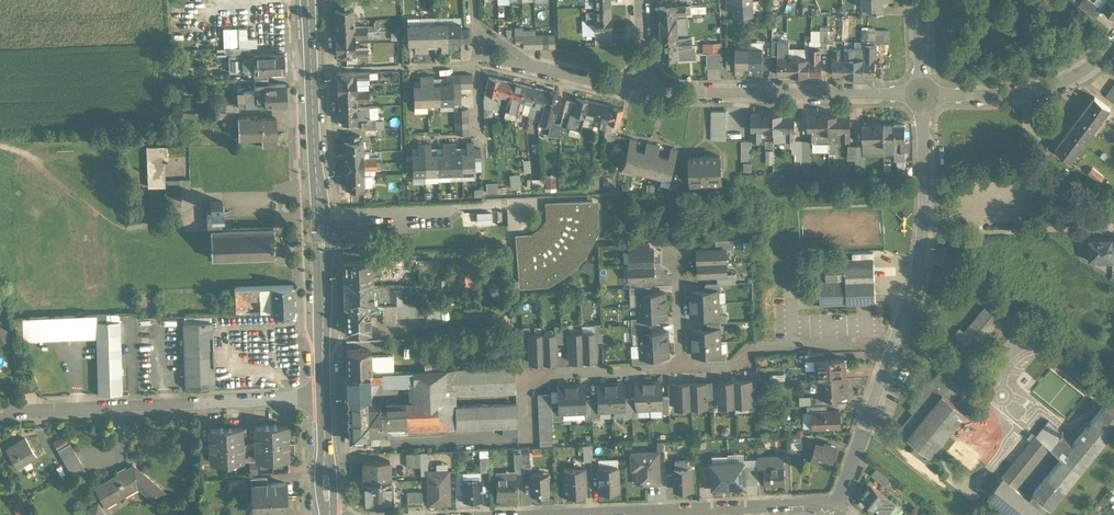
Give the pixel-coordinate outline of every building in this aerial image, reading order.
[(593,2),(594,8),(610,8),(610,0),(593,0),(593,2)] [(861,9),(869,9),(882,8),(882,3),(892,2),(892,0),(861,0),(861,9)] [(1089,0),(1084,0),(1079,7),(1095,20),(1103,10),(1101,9),(1094,4),(1089,0)] [(1094,4),(1101,9),(1108,0),(1097,0),(1094,4)] [(1101,9),(1103,10),(1113,18),(1113,0),(1108,0),(1101,9)] [(753,2),(726,3),(726,10),(734,10),(734,17),(753,16),(753,2)] [(677,7),(659,8),(659,19),(677,18),(677,15),(677,7)] [(685,7),(677,7),(677,15),(686,15),(685,7)] [(610,8),(594,8),(594,15),(594,20),(610,19),(610,8)] [(338,10),(334,10),(335,22),(353,22),(353,10),(349,10),(338,10)] [(677,18),(659,19),(660,29),(678,28),(677,21),(677,18)] [(610,19),(594,20),(594,25),(594,32),(611,31),(610,19)] [(353,22),(335,22),(335,34),(354,33),(353,27),(353,22)] [(446,24),(433,25),(434,44),(440,44),(441,53),(447,53),(446,24)] [(460,24),(446,24),(447,53),(454,52),(454,44),(461,43),(460,30),(460,24)] [(407,26),(406,26),(407,45),(414,45),(414,54),(421,54),(420,25),(407,26)] [(433,25),(420,25),(421,54),(428,53),(427,45),(434,44),(433,25)] [(678,28),(660,29),(660,39),(678,38),(678,28)] [(246,29),(239,30),(240,48),(256,47),(256,40),(247,40),(246,29)] [(624,29),(612,29),(612,41),(625,41),(624,29)] [(889,32),(883,31),(883,32),(878,31),(875,31),(875,33),(875,42),(889,42),(889,32)] [(354,33),(335,34),(336,45),(354,44),(354,38),(354,33)] [(678,38),(660,39),(660,49),(678,49),(678,48),(678,38)] [(682,38),(678,38),(678,48),(692,47),(691,38),(692,38),(682,38)] [(789,43),(778,42),(778,43),(778,56),(778,58),(789,58),(789,43)] [(867,42),(865,42),(864,50),(864,59),(864,77),(875,77),(875,45),(874,45),(875,42),(867,42)] [(354,44),(336,45),(336,57),(354,56),(354,50),(354,44)] [(692,47),(678,48),(678,49),(679,59),(678,59),(678,60),(695,59),(695,47),(692,47)] [(678,49),(660,49),(661,60),(678,59),(679,59),(678,49)] [(749,49),(735,49),(735,57),(735,70),(735,76),(743,76),(743,68),(749,68),(749,49)] [(763,50),(749,49),(749,68),(755,68),(755,76),(763,76),(763,70),(763,57),(763,50)] [(820,49),(812,49),(812,58),(820,58),(820,49)] [(841,49),(833,49),(833,58),(841,58),(841,49)] [(864,50),(854,50),(854,59),(864,59),(864,50)] [(274,53),(253,54),(253,57),(253,73),(267,73),(283,72),(284,72),(284,53),(274,53)] [(722,54),(706,54),(707,69),(715,69),(722,69),(722,54)] [(253,57),(240,58),(241,74),(253,73),(253,57)] [(735,57),(726,57),(727,70),(735,70),(735,57)] [(771,57),(763,57),(763,70),(771,70),(771,57)] [(789,58),(778,58),(778,76),(789,76),(789,58)] [(796,58),(789,58),(789,76),(799,76),(799,58),(796,58)] [(799,58),(799,76),(809,76),(809,58),(799,58)] [(812,58),(809,58),(809,76),(820,76),(820,58),(812,58)] [(841,58),(833,58),(833,76),(843,76),(844,59),(841,58)] [(854,59),(844,59),(843,76),(854,76),(854,59)] [(864,59),(854,59),(854,76),(864,77),(864,59)] [(355,74),(337,74),(337,86),(355,85),(355,79),(355,74)] [(453,76),(445,76),(446,85),(439,85),(440,105),(454,104),(453,89),(453,76)] [(426,77),(419,77),(420,86),(413,86),(414,106),(427,105),(426,77)] [(439,85),(433,86),(433,77),(426,77),(427,105),(440,105),(439,85)] [(501,81),(489,78),(485,94),(492,96),(497,97),(501,81)] [(512,84),(501,81),(497,97),(502,98),(508,100),(512,84)] [(523,86),(512,84),(508,100),(519,102),(523,86)] [(268,85),(254,86),(255,91),(255,106),(286,105),(285,85),(268,85)] [(355,85),(337,86),(337,97),(356,97),(356,91),(356,88),(355,85)] [(1105,97),(1113,104),(1113,85),(1105,97)] [(535,89),(523,86),(519,102),(525,104),(531,105),(535,89)] [(255,91),(244,92),(244,89),(238,89),(238,104),(238,106),(239,106),(255,106),(255,91)] [(546,92),(535,89),(531,105),(537,107),(542,108),(546,92)] [(558,95),(546,92),(542,108),(554,111),(554,110),(556,103),(558,95)] [(485,94),(483,101),(483,108),(493,111),(494,109),(495,105),(490,103),(492,96),(485,94)] [(356,97),(337,97),(338,108),(356,108),(356,102),(356,97)] [(1110,109),(1095,98),(1055,151),(1070,162),(1110,109)] [(588,102),(576,99),(575,103),(572,114),(572,115),(584,118),(588,102)] [(519,102),(508,100),(505,110),(516,113),(519,102)] [(575,103),(566,101),(562,118),(568,119),(569,114),(572,114),(575,103)] [(588,102),(584,118),(589,119),(595,121),(599,105),(588,102)] [(238,104),(225,105),(226,113),(234,112),(235,112),(239,112),(239,106),(238,106),(238,104)] [(531,105),(525,104),(523,112),(518,110),(517,114),(528,117),(531,105)] [(610,107),(599,105),(595,121),(602,122),(606,123),(610,107)] [(369,107),(356,108),(357,120),(366,119),(369,119),(369,107)] [(622,110),(610,107),(606,123),(612,125),(618,126),(622,110)] [(338,108),(338,120),(342,120),(357,120),(356,108),(338,108)] [(554,111),(542,108),(539,122),(551,125),(551,123),(554,111)] [(711,112),(711,141),(725,141),(726,113),(711,112)] [(584,118),(572,115),(572,114),(569,114),(568,119),(566,128),(580,132),(582,126),(584,118)] [(773,115),(752,115),(752,126),(752,133),(760,133),(773,133),(773,115)] [(794,115),(773,115),(773,133),(786,133),(794,133),(794,115)] [(818,116),(807,116),(807,133),(816,133),(818,133),(818,116)] [(828,116),(818,116),(818,133),(816,133),(816,142),(828,142),(828,133),(828,116)] [(849,116),(828,116),(828,133),(841,133),(849,133),(849,116)] [(276,119),(250,119),(250,117),(238,118),(238,138),(262,137),(262,146),(272,146),(277,146),(276,119)] [(369,119),(366,119),(366,123),(361,123),(361,130),(375,130),(375,119),(369,119)] [(602,122),(595,121),(594,128),(600,129),(602,122)] [(560,125),(551,123),(551,125),(548,137),(560,138),(560,125)] [(618,126),(612,125),(610,132),(613,133),(612,136),(616,136),(618,126)] [(883,126),(862,126),(863,144),(884,144),(883,126)] [(894,126),(883,126),(884,144),(887,144),(894,144),(894,126)] [(905,143),(904,126),(894,126),(894,144),(905,143)] [(610,132),(604,131),(603,137),(602,140),(610,142),(612,136),(613,133),(610,132)] [(760,133),(752,133),(752,142),(760,142),(760,133)] [(794,133),(786,133),(786,142),(794,142),(794,133)] [(816,133),(807,133),(807,142),(816,142),(816,133)] [(841,133),(828,133),(828,142),(828,144),(834,144),(834,142),(841,142),(841,133)] [(849,133),(841,133),(841,142),(849,142),(849,133)] [(636,140),(629,139),(622,168),(634,171),(639,151),(634,150),(636,140)] [(348,142),(344,142),(344,154),(363,153),(362,141),(359,141),(348,142)] [(752,142),(741,142),(741,163),(751,163),(751,145),(752,142)] [(473,143),(466,144),(466,153),(461,153),(462,174),(474,174),(474,163),(474,150),(473,143)] [(644,152),(639,151),(634,171),(646,174),(653,145),(646,143),(644,152)] [(905,143),(894,144),(894,153),(905,153),(906,152),(909,152),(908,143),(905,143)] [(448,144),(442,144),(442,154),(437,154),(437,175),(450,175),(448,144)] [(461,153),(456,154),(455,144),(448,144),(450,175),(462,174),(461,153)] [(884,144),(863,144),(863,147),(863,155),(884,155),(884,147),(884,144)] [(424,145),(417,145),(418,155),(412,155),(412,176),(425,176),(424,145)] [(437,154),(431,155),(431,145),(424,145),(425,176),(437,175),(437,154)] [(653,145),(646,174),(658,177),(663,157),(658,156),(660,146),(653,145)] [(166,146),(146,147),(147,173),(146,173),(146,175),(147,175),(148,187),(160,186),(159,162),(167,162),(166,146)] [(863,147),(856,148),(855,162),(855,167),(864,167),(863,155),(863,147)] [(668,158),(663,157),(658,177),(671,180),(678,150),(671,149),(668,158)] [(363,153),(344,154),(345,165),(363,164),(363,159),(363,153)] [(905,161),(905,153),(894,153),(894,161),(897,161),(905,161)] [(720,156),(689,158),(690,184),(721,183),(720,156)] [(363,164),(345,165),(345,176),(364,176),(363,170),(363,164)] [(1104,178),(1092,169),(1088,175),(1099,183),(1104,178)] [(510,188),(520,188),(519,173),(509,174),(510,188)] [(364,176),(345,176),(346,188),(349,188),(364,187),(364,176)] [(556,176),(546,176),(546,188),(555,188),(556,176)] [(531,181),(532,193),(540,192),(539,181),(531,181)] [(621,184),(622,194),(631,194),(631,184),(621,184)] [(486,185),(486,195),(498,194),(497,185),(486,185)] [(181,189),(164,189),(164,203),(181,202),(181,189)] [(529,235),(514,236),(519,289),(547,288),(576,269),(585,258),(598,230),(597,200),(545,204),(546,222),(529,235)] [(210,203),(211,230),(225,230),(224,202),(210,203)] [(492,211),(476,212),(476,224),(492,223),(492,211)] [(273,238),(273,228),(225,230),(211,230),(211,244),(210,244),(210,246),(211,246),(212,259),(274,257),(274,247),(275,247),(275,238),(273,238)] [(734,240),(716,240),(716,249),(726,249),(734,249),(734,240)] [(1112,240),(1088,241),(1089,261),(1095,261),(1098,261),(1099,263),(1112,262),(1113,262),(1112,241),(1112,240)] [(716,249),(697,250),(698,263),(727,262),(726,249),(716,249)] [(633,251),(628,251),(629,266),(654,265),(653,250),(649,250),(633,251)] [(509,251),(497,251),(498,260),(510,260),(509,251)] [(873,260),(825,262),(826,282),(818,283),(820,306),(875,304),(873,260)] [(371,261),(343,262),(344,281),(344,282),(372,281),(371,262),(371,261)] [(1112,262),(1099,263),(1098,261),(1095,261),(1095,265),(1106,272),(1109,272),(1112,272),(1112,262)] [(727,262),(698,263),(699,276),(717,275),(727,275),(727,274),(727,262)] [(654,265),(629,266),(629,281),(635,281),(650,281),(654,280),(654,265)] [(479,274),(478,266),(453,266),(453,268),(450,269),(450,275),(454,277),(454,281),(450,283),(450,289),(454,289),(458,289),(458,292),(467,292),(467,289),(474,288),(474,274),(479,274)] [(727,275),(717,275),(718,284),(721,284),(736,284),(735,274),(727,274),(727,275)] [(372,281),(344,282),(344,305),(369,304),(373,304),(372,287),(372,281)] [(293,286),(271,287),(271,291),(271,305),(293,304),(293,286)] [(402,286),(372,287),(373,304),(395,304),(402,303),(402,286)] [(271,291),(271,287),(234,288),(235,310),(245,310),(245,299),(260,299),(260,292),(271,291)] [(271,305),(271,291),(260,292),(260,299),(260,314),(271,313),(271,305)] [(706,291),(690,292),(691,305),(718,304),(717,292),(717,291),(706,291)] [(649,294),(638,294),(638,295),(638,307),(665,306),(665,293),(649,294)] [(402,303),(395,304),(396,314),(395,314),(395,317),(423,316),(422,303),(402,303)] [(293,313),(293,304),(271,305),(271,313),(293,313)] [(369,304),(344,305),(345,335),(370,334),(369,315),(369,304)] [(373,304),(369,304),(369,315),(395,314),(396,314),(395,304),(373,304)] [(718,304),(691,305),(691,318),(707,317),(718,316),(718,304)] [(665,306),(638,307),(639,319),(639,320),(650,319),(666,319),(665,306)] [(985,308),(965,334),(971,338),(974,335),(983,342),(1000,319),(985,308)] [(96,315),(12,318),(20,340),(96,337),(96,322),(96,315)] [(10,333),(0,320),(0,340),(10,333)] [(119,321),(96,322),(96,337),(98,394),(122,393),(119,321)] [(212,322),(183,323),(186,389),(214,388),(212,322)] [(707,330),(692,331),(693,344),(719,343),(719,330),(707,330)] [(965,334),(961,331),(956,337),(967,345),(971,338),(965,334)] [(569,333),(568,333),(569,343),(570,362),(582,361),(581,332),(569,333)] [(594,332),(581,332),(582,361),(596,360),(595,342),(595,332),(594,332)] [(651,332),(639,333),(639,334),(640,346),(667,345),(666,332),(651,332)] [(554,333),(542,334),(543,363),(556,362),(556,343),(555,333),(554,333)] [(529,334),(529,344),(530,363),(543,363),(542,334),(529,334)] [(719,343),(693,344),(693,356),(708,356),(720,355),(720,354),(719,343)] [(667,345),(640,346),(640,358),(641,359),(652,358),(668,358),(667,345)] [(370,351),(346,352),(347,375),(371,374),(370,351)] [(720,355),(708,356),(709,362),(726,362),(726,354),(720,354),(720,355)] [(825,360),(815,361),(815,362),(816,370),(844,369),(844,359),(825,360)] [(514,368),(453,370),(454,395),(459,397),(516,395),(514,368)] [(844,369),(816,370),(816,380),(819,380),(845,379),(844,369)] [(380,412),(381,434),(382,434),(382,433),(390,433),(390,423),(438,421),(438,430),(456,429),(455,408),(454,395),(453,370),(412,372),(412,380),(412,383),(409,383),(411,404),(385,405),(385,412),(380,412)] [(962,387),(941,370),(908,408),(913,412),(895,433),(904,441),(907,439),(906,438),(942,394),(951,401),(962,387)] [(412,372),(382,374),(382,381),(412,380),(412,372)] [(32,373),(20,378),(25,391),(37,387),(32,373)] [(371,374),(347,375),(347,398),(366,397),(369,397),(368,383),(382,382),(382,381),(382,374),(371,374)] [(845,379),(819,380),(819,398),(819,399),(830,399),(846,398),(845,379)] [(749,382),(734,383),(735,408),(750,407),(750,400),(749,383),(749,382)] [(661,383),(648,384),(650,410),(662,410),(662,398),(661,383)] [(734,383),(718,384),(718,385),(719,400),(719,408),(735,408),(734,383)] [(648,384),(635,384),(636,399),(636,411),(637,411),(650,410),(648,384)] [(705,384),(690,385),(691,410),(706,409),(706,401),(705,385),(705,384)] [(609,385),(597,386),(597,401),(598,413),(599,413),(611,412),(609,385)] [(622,385),(609,385),(611,412),(623,412),(624,412),(623,400),(622,385)] [(690,385),(675,386),(675,387),(675,404),(676,410),(691,410),(690,385)] [(570,387),(557,388),(558,403),(559,415),(563,414),(571,414),(570,387)] [(583,387),(570,387),(571,414),(584,413),(584,402),(583,387)] [(942,394),(906,438),(907,439),(916,446),(929,457),(966,414),(951,401),(942,394)] [(348,407),(366,407),(366,397),(348,398),(348,407)] [(819,399),(819,398),(811,398),(811,406),(826,406),(831,405),(830,399),(819,399)] [(591,401),(584,402),(584,413),(584,421),(592,421),(591,401)] [(597,401),(591,401),(592,421),(599,421),(599,413),(598,413),(597,401)] [(558,403),(551,403),(551,408),(551,415),(551,421),(552,423),(561,422),(563,420),(563,414),(559,415),(558,403)] [(1003,477),(1016,487),(1017,487),(1049,447),(1062,458),(1079,472),(1113,429),(1113,412),(1105,404),(1073,444),(1061,435),(1063,432),(1061,431),(1048,421),(1003,477)] [(516,405),(455,408),(456,429),(517,427),(516,405)] [(366,407),(348,407),(348,425),(348,435),(354,441),(378,440),(378,434),(381,434),(380,412),(375,407),(366,407)] [(827,412),(813,412),(813,413),(813,429),(840,428),(839,411),(827,412)] [(438,421),(390,423),(390,433),(390,435),(438,434),(438,430),(438,421)] [(287,427),(271,428),(272,458),(288,458),(288,444),(287,427)] [(271,428),(255,428),(255,446),(256,459),(257,459),(272,458),(271,428)] [(225,429),(209,430),(210,447),(210,461),(211,461),(227,460),(225,429)] [(242,429),(225,429),(227,460),(242,459),(243,459),(242,446),(242,429)] [(64,436),(53,442),(57,449),(68,443),(64,436)] [(25,437),(16,442),(17,444),(7,449),(17,467),(36,456),(25,437)] [(664,442),(656,443),(657,453),(658,453),(658,461),(665,461),(664,442)] [(804,442),(789,443),(790,451),(804,450),(804,442)] [(824,447),(815,445),(813,454),(810,462),(831,468),(837,448),(825,445),(824,447)] [(255,446),(242,446),(243,459),(242,459),(242,463),(257,462),(257,459),(256,459),(255,446)] [(929,457),(916,446),(911,452),(924,463),(929,457)] [(210,447),(199,448),(199,464),(211,464),(211,461),(210,461),(210,447)] [(84,469),(74,450),(62,457),(73,476),(84,469)] [(420,464),(420,453),(404,454),(404,465),(420,464)] [(657,453),(631,455),(631,467),(640,467),(641,485),(643,485),(643,484),(659,484),(658,461),(658,453),(657,453)] [(523,473),(522,455),(513,456),(514,473),(523,473)] [(783,456),(764,457),(764,461),(770,461),(770,468),(784,467),(783,456)] [(488,457),(479,457),(480,471),(489,471),(488,457)] [(1062,458),(1048,476),(1065,490),(1079,472),(1062,458)] [(784,467),(770,468),(770,461),(764,461),(764,470),(765,483),(772,483),(772,484),(785,484),(784,467)] [(388,462),(362,463),(363,482),(389,481),(388,462)] [(713,488),(729,487),(728,463),(712,464),(712,467),(713,487),(713,488)] [(744,463),(728,463),(729,487),(745,487),(745,486),(744,466),(744,463)] [(165,492),(133,464),(94,487),(105,505),(137,486),(156,502),(165,492)] [(757,465),(744,466),(745,486),(758,486),(757,470),(757,465)] [(598,467),(597,467),(598,476),(598,493),(618,492),(617,482),(616,482),(615,467),(598,467)] [(713,487),(712,467),(704,467),(705,487),(713,487)] [(676,469),(674,469),(675,489),(681,488),(681,490),(692,490),(691,468),(687,468),(676,469)] [(584,469),(563,469),(564,497),(585,496),(584,469)] [(890,480),(877,469),(871,476),(884,487),(890,480)] [(448,471),(427,472),(428,505),(449,504),(448,471)] [(547,474),(529,475),(530,495),(540,494),(540,499),(548,498),(548,494),(547,474)] [(1048,476),(1033,494),(1049,507),(1050,508),(1065,490),(1048,476)] [(515,477),(495,478),(496,496),(516,495),(515,477)] [(1016,487),(1003,477),(1002,479),(1015,489),(1016,487)] [(481,479),(461,480),(462,501),(482,500),(481,479)] [(1002,479),(988,497),(1011,514),(1044,514),(1045,514),(1044,513),(1029,500),(1015,489),(1002,479)] [(389,481),(363,482),(364,506),(391,505),(390,481),(389,481)] [(267,485),(254,485),(255,500),(286,499),(286,497),(287,495),(286,494),(285,484),(267,485)] [(886,497),(871,485),(860,498),(875,510),(886,497)] [(407,491),(408,504),(422,504),(421,490),(407,491)] [(1049,507),(1033,494),(1029,500),(1044,513),(1049,507)] [(886,497),(875,510),(881,514),(883,514),(885,512),(889,514),(894,514),(900,508),(886,497)] [(255,500),(255,514),(271,514),(286,514),(286,505),(287,503),(286,502),(286,499),(255,500)] [(88,508),(92,514),(102,514),(104,514),(97,503),(88,508)]
